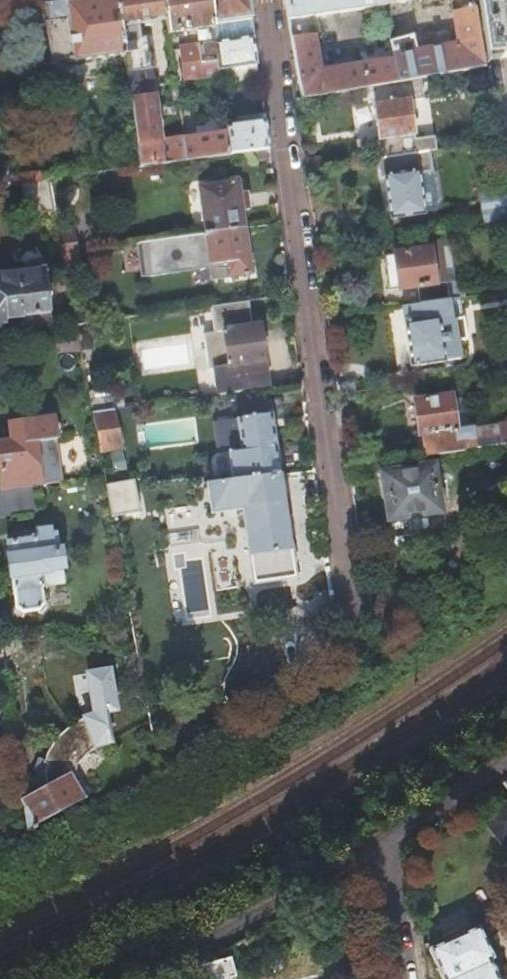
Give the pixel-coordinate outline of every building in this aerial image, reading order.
[(41,5),(50,65),(123,55),(119,25),(115,0),(72,0),(41,5)] [(163,0),(115,0),(119,25),(150,21),(165,19),(163,0)] [(165,19),(167,34),(194,31),(196,45),(178,48),(183,82),(219,77),(218,69),(209,0),(163,0),(165,19)] [(218,69),(235,67),(258,64),(254,36),(219,40),(218,33),(224,31),(224,22),(252,18),(249,0),(209,0),(218,69)] [(298,81),(294,82),(296,100),(371,87),(394,83),(390,58),(336,67),(318,70),(311,33),(309,17),(347,11),(381,6),(381,5),(380,0),(284,0),(298,81)] [(455,44),(413,52),(409,36),(394,38),(391,23),(388,18),(383,18),(390,58),(394,83),(422,79),(487,67),(484,51),(475,0),(447,0),(455,44)] [(484,51),(496,50),(497,55),(506,54),(506,0),(475,0),(484,51)] [(0,10),(0,36),(4,36),(8,31),(6,10),(0,10)] [(167,34),(165,19),(150,21),(150,24),(147,24),(149,44),(141,45),(145,68),(148,68),(151,85),(154,85),(156,94),(175,91),(167,34)] [(318,70),(336,67),(330,30),(311,33),(318,70)] [(258,64),(235,67),(237,80),(260,78),(258,64)] [(422,79),(394,83),(371,87),(381,157),(431,150),(437,149),(434,135),(415,138),(409,100),(425,97),(422,79)] [(151,85),(134,88),(136,99),(153,96),(151,85)] [(134,88),(128,89),(138,166),(162,163),(153,96),(136,99),(134,88)] [(227,132),(230,153),(269,148),(265,114),(236,118),(237,125),(226,126),(227,132)] [(181,138),(184,160),(230,153),(227,132),(181,138)] [(166,141),(170,162),(184,160),(181,138),(166,141)] [(381,157),(376,158),(380,178),(383,178),(389,216),(424,212),(419,173),(434,170),(431,150),(381,157)] [(10,177),(5,178),(3,163),(0,163),(0,187),(11,186),(10,177)] [(39,174),(10,177),(11,186),(19,185),(40,183),(39,174)] [(204,234),(244,227),(241,209),(247,208),(245,191),(239,191),(238,180),(221,183),(220,178),(201,180),(202,185),(197,185),(204,234)] [(53,212),(48,182),(40,183),(19,185),(24,216),(53,212)] [(485,222),(506,219),(506,188),(481,192),(485,222)] [(251,274),(244,227),(204,234),(165,240),(167,258),(207,253),(209,265),(224,263),(227,277),(251,274)] [(74,235),(58,237),(62,255),(77,253),(74,235)] [(449,299),(466,297),(463,280),(448,282),(447,281),(434,283),(429,248),(384,255),(389,289),(415,286),(418,304),(449,299)] [(77,253),(62,255),(65,276),(81,274),(77,253)] [(0,273),(0,326),(22,324),(22,328),(51,325),(45,270),(0,273)] [(418,304),(402,306),(405,322),(403,322),(409,366),(445,361),(445,360),(458,358),(456,341),(442,343),(438,320),(451,318),(449,299),(418,304)] [(252,327),(249,301),(210,307),(215,338),(204,340),(210,377),(215,376),(218,393),(268,386),(259,326),(252,327)] [(87,337),(78,339),(81,353),(90,352),(87,337)] [(121,388),(87,392),(91,412),(112,409),(124,407),(121,388)] [(414,402),(418,436),(421,435),(461,430),(460,424),(453,424),(449,397),(414,402)] [(112,409),(91,412),(99,451),(99,453),(120,450),(119,445),(124,445),(120,427),(116,428),(112,409)] [(233,480),(280,474),(271,412),(236,417),(240,451),(229,453),(233,480)] [(104,477),(102,466),(99,453),(99,451),(91,452),(92,467),(40,474),(36,442),(56,439),(55,436),(58,435),(61,432),(60,422),(57,419),(53,420),(53,417),(10,423),(11,436),(6,441),(0,441),(0,489),(104,477)] [(499,425),(501,439),(502,444),(506,444),(506,423),(499,425)] [(499,425),(488,426),(491,440),(501,439),(499,425)] [(421,435),(424,456),(465,450),(464,441),(476,438),(474,428),(461,430),(421,435)] [(71,459),(62,460),(63,468),(86,465),(82,444),(69,446),(71,459)] [(131,464),(128,448),(111,452),(114,468),(131,464)] [(430,471),(386,478),(392,516),(435,508),(430,471)] [(295,578),(280,474),(233,480),(206,483),(210,512),(242,509),(252,584),(295,578)] [(133,481),(105,485),(108,497),(111,515),(138,511),(133,481)] [(167,519),(190,515),(187,495),(164,499),(167,519)] [(0,499),(0,528),(26,525),(21,496),(0,499)] [(111,515),(108,497),(97,499),(101,520),(112,518),(111,515)] [(33,539),(7,544),(16,608),(23,612),(36,610),(42,604),(40,587),(66,582),(61,552),(57,553),(54,534),(33,537),(33,539)] [(132,567),(121,569),(125,590),(136,588),(132,567)] [(22,802),(26,830),(56,813),(103,788),(150,744),(131,725),(73,777),(72,775),(40,792),(38,790),(24,797),(26,800),(22,802)] [(483,821),(504,850),(506,848),(506,806),(483,821)] [(427,950),(440,978),(497,978),(488,959),(490,958),(476,929),(427,950)] [(203,978),(212,978),(210,967),(200,969),(203,978)]
